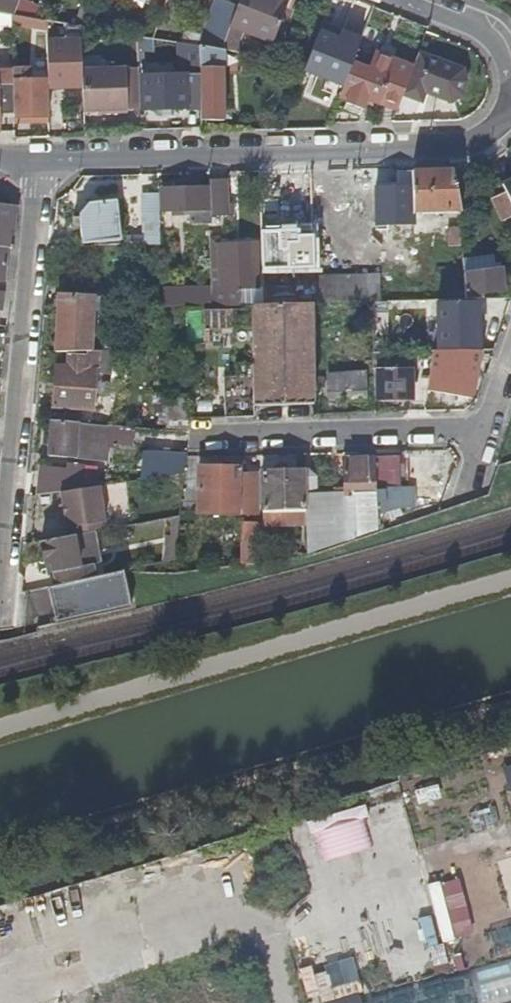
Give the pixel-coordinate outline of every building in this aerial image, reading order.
[(12,15),(17,0),(0,0),(0,13),(12,15)] [(64,7),(45,0),(42,8),(37,19),(46,21),(59,23),(64,7)] [(281,0),(240,0),(237,7),(229,26),(272,43),(289,3),(281,0)] [(78,23),(92,28),(100,7),(87,1),(78,23)] [(208,23),(199,46),(220,49),(228,29),(229,26),(237,7),(223,1),(214,25),(208,23)] [(28,3),(23,17),(37,19),(42,8),(28,3)] [(12,15),(12,25),(37,29),(37,19),(23,17),(12,15)] [(46,21),(37,19),(37,29),(46,31),(46,21)] [(66,33),(65,24),(59,23),(46,21),(46,31),(66,33)] [(72,82),(72,89),(82,89),(82,70),(81,26),(65,24),(66,33),(66,41),(47,42),(48,62),(60,62),(61,82),(72,82)] [(228,29),(220,49),(223,50),(233,52),(240,34),(228,29)] [(305,75),(344,90),(351,72),(353,66),(363,40),(341,32),(339,37),(322,30),(305,75)] [(184,75),(142,77),(143,110),(158,109),(172,108),(200,107),(199,46),(183,43),(184,75)] [(224,119),(223,50),(220,49),(199,46),(200,107),(200,120),(224,119)] [(366,78),(351,72),(344,90),(339,98),(347,101),(343,111),(360,117),(366,101),(381,106),(383,101),(398,107),(402,97),(415,64),(376,49),(368,72),(366,78)] [(463,70),(419,53),(415,64),(402,97),(420,104),(424,95),(450,105),(460,98),(466,82),(463,70)] [(60,62),(48,62),(48,72),(48,82),(48,89),(72,89),(72,82),(61,82),(60,62)] [(366,78),(368,72),(353,66),(351,72),(366,78)] [(139,68),(82,70),(82,89),(83,112),(140,110),(139,68)] [(48,89),(48,82),(30,82),(30,69),(13,69),(13,80),(14,102),(14,119),(49,117),(48,89)] [(14,102),(13,80),(0,81),(0,103),(14,102)] [(383,101),(381,106),(396,112),(398,107),(383,101)] [(361,170),(353,171),(353,182),(362,181),(361,170)] [(407,226),(414,225),(414,216),(455,215),(455,225),(460,225),(460,220),(460,217),(456,192),(452,173),(397,174),(398,190),(376,191),(378,231),(390,231),(390,226),(407,226)] [(289,177),(290,238),(310,237),(308,177),(289,177)] [(226,181),(209,181),(211,212),(211,218),(228,217),(226,181)] [(502,189),(506,196),(510,207),(510,185),(502,189)] [(207,191),(189,191),(178,191),(161,191),(163,213),(183,212),(183,218),(191,218),(191,226),(211,225),(211,218),(211,212),(207,212),(207,191)] [(477,219),(475,191),(456,192),(460,217),(460,220),(477,219)] [(506,196),(494,202),(505,225),(510,222),(510,207),(506,196)] [(145,239),(160,238),(158,197),(143,197),(145,239)] [(83,246),(120,242),(116,204),(87,207),(79,217),(83,246)] [(8,250),(13,250),(17,209),(0,208),(0,249),(8,250)] [(444,249),(462,248),(461,230),(443,231),(444,249)] [(277,274),(266,275),(257,275),(256,264),(256,247),(218,249),(219,277),(213,277),(213,286),(214,309),(241,307),(252,307),(311,305),(315,305),(315,304),(315,294),(219,297),(219,291),(278,289),(277,274)] [(6,282),(8,250),(0,249),(0,282),(6,282)] [(492,259),(463,262),(464,275),(494,272),(492,259)] [(257,275),(266,275),(266,264),(256,264),(257,275)] [(494,272),(464,275),(465,300),(476,300),(484,300),(483,295),(504,292),(501,271),(494,272)] [(367,276),(314,278),(315,294),(315,304),(316,304),(316,305),(368,304),(367,276)] [(380,276),(367,276),(368,304),(381,303),(380,276)] [(164,288),(164,308),(214,309),(213,286),(164,288)] [(59,298),(57,354),(87,353),(92,353),(93,315),(94,299),(59,298)] [(478,332),(478,326),(482,325),(482,319),(505,318),(510,300),(510,299),(484,300),(476,300),(476,305),(436,306),(437,351),(478,350),(478,332)] [(256,408),(315,406),(311,305),(252,307),(256,408)] [(226,330),(226,349),(227,384),(228,420),(256,419),(256,408),(252,307),(241,307),(241,312),(204,313),(204,331),(226,330)] [(187,315),(189,338),(202,337),(200,314),(187,315)] [(375,355),(383,355),(390,355),(389,336),(375,336),(375,355)] [(479,352),(436,353),(430,392),(442,394),(442,398),(453,400),(454,395),(471,398),(479,352)] [(96,413),(98,382),(98,375),(103,375),(112,376),(113,353),(92,353),(87,353),(87,358),(69,357),(69,369),(57,368),(55,410),(96,413)] [(376,403),(410,403),(411,360),(387,359),(387,371),(384,371),(383,355),(375,355),(373,355),(373,371),(376,371),(376,403)] [(316,385),(317,399),(326,399),(325,385),(316,385)] [(331,387),(331,399),(367,398),(366,386),(331,387)] [(135,430),(53,424),(52,434),(45,434),(44,444),(51,445),(50,458),(107,461),(109,444),(134,446),(135,430)] [(404,453),(398,453),(398,457),(401,490),(406,489),(404,453)] [(372,459),(372,455),(372,454),(359,454),(360,459),(342,460),(345,493),(317,494),(316,477),(309,471),(304,471),(304,472),(305,509),(306,528),(307,554),(374,532),(373,505),(372,459)] [(142,473),(141,482),(164,478),(184,475),(185,457),(163,456),(162,473),(142,473)] [(401,497),(401,490),(398,457),(372,459),(373,505),(401,497)] [(439,458),(409,459),(410,485),(440,484),(439,458)] [(241,469),(223,468),(217,468),(198,468),(198,516),(241,517),(241,516),(241,477),(241,469)] [(262,510),(279,509),(287,509),(305,509),(304,472),(261,473),(262,510)] [(256,477),(241,477),(241,516),(256,516),(256,477)] [(401,490),(401,497),(404,497),(422,492),(421,486),(406,489),(401,490)] [(106,522),(101,487),(62,493),(65,513),(61,514),(63,529),(67,528),(106,522)] [(437,503),(436,490),(404,497),(408,507),(437,503)] [(401,497),(373,505),(374,532),(438,511),(441,504),(437,504),(437,503),(408,507),(404,497),(401,497)] [(279,509),(262,510),(262,529),(306,528),(305,509),(287,509),(287,516),(280,516),(279,509)] [(168,519),(163,563),(175,560),(179,517),(168,519)] [(107,529),(106,522),(67,528),(68,534),(107,529)] [(241,524),(240,563),(255,561),(256,524),(241,524)] [(42,543),(46,563),(51,562),(53,573),(56,586),(58,586),(94,578),(92,566),(79,568),(73,537),(42,543)] [(94,578),(58,586),(56,586),(47,588),(56,625),(133,608),(125,571),(94,578)] [(508,907),(510,907),(510,858),(499,860),(508,907)]
